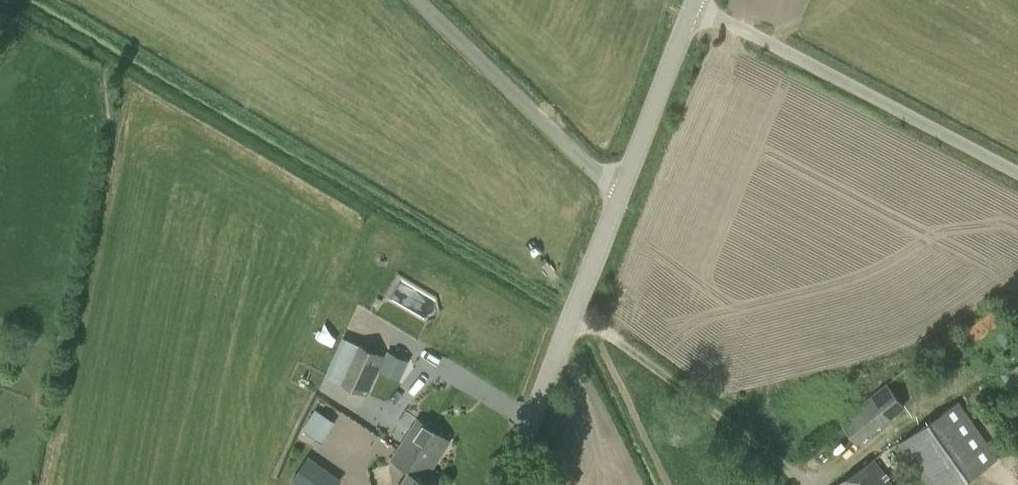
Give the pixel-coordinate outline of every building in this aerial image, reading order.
[(996,304),(959,333),(974,352),(1010,323),(996,304)] [(368,395),(386,356),(343,336),(325,376),(368,395)] [(1003,373),(1009,383),(1017,377),(1017,364),(1003,373)] [(905,368),(838,420),(857,444),(922,391),(905,368)] [(927,484),(960,484),(999,458),(958,400),(897,443),(927,484)] [(315,408),(302,429),(322,442),(335,421),(315,408)] [(417,419),(397,450),(411,458),(413,454),(433,466),(450,441),(417,419)] [(397,450),(391,459),(409,471),(400,484),(431,484),(424,480),(433,466),(413,454),(411,458),(397,450)] [(342,479),(308,456),(291,479),(300,484),(337,484),(342,479)] [(836,484),(893,484),(888,478),(890,477),(886,472),(885,473),(874,458),(836,484)]
